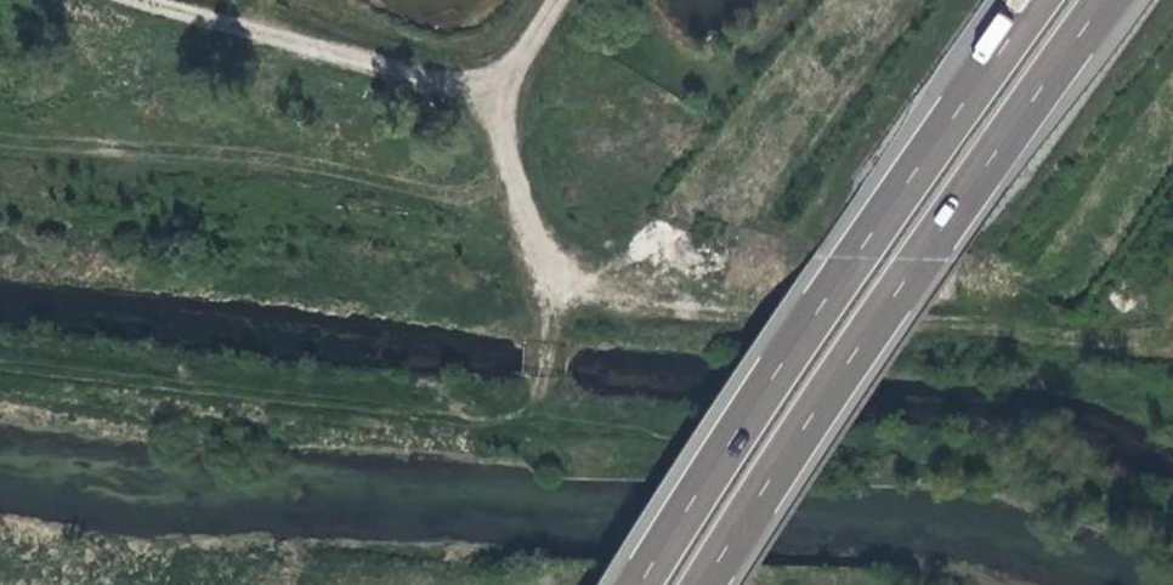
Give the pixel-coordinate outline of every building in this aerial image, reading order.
[(1030,0),(1007,0),(1005,4),(1020,14),(1030,0)] [(987,64),(1013,22),(997,12),(971,54),(987,64)]
